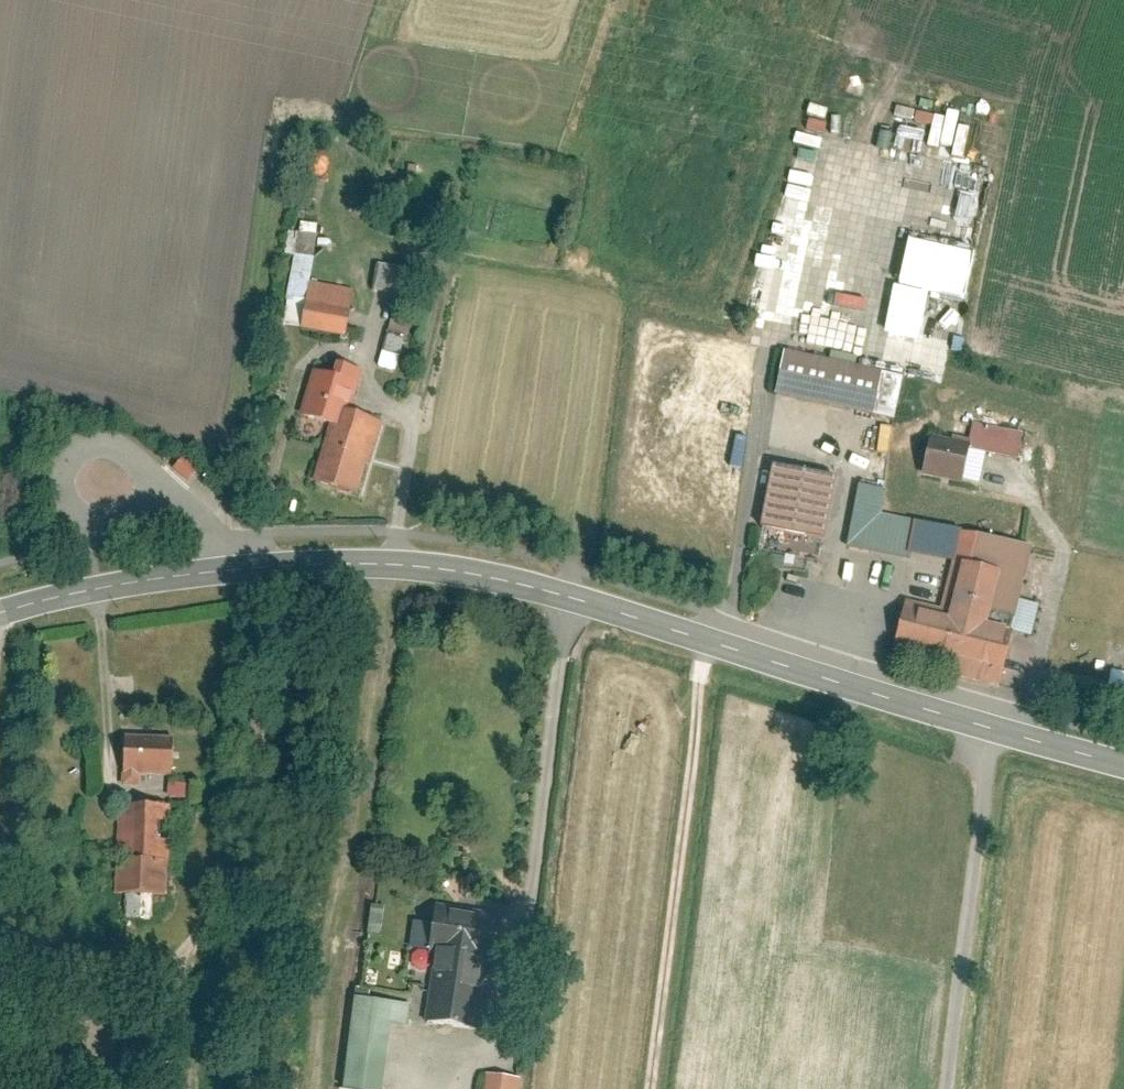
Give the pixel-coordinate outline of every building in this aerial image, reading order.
[(966,298),(975,251),(905,237),(886,332),(919,339),(929,291),(966,298)] [(325,244),(302,242),(295,326),(349,331),(352,299),(320,296),(324,252),(325,244)] [(414,262),(388,260),(386,286),(412,289),(414,262)] [(850,283),(848,292),(877,298),(879,289),(850,283)] [(378,367),(393,371),(409,315),(395,311),(386,340),(378,367)] [(784,351),(775,395),(874,415),(883,371),(784,351)] [(311,436),(332,442),(321,485),(350,493),(368,427),(351,422),(355,406),(322,397),(312,434),(311,436)] [(881,427),(878,451),(887,452),(890,428),(881,427)] [(976,445),(976,446),(1025,454),(1027,436),(979,428),(976,445)] [(929,437),(923,475),(969,483),(976,446),(976,445),(929,437)] [(184,456),(172,467),(187,482),(198,470),(184,456)] [(777,463),(763,525),(822,539),(836,477),(777,463)] [(859,482),(847,545),(910,557),(916,522),(881,515),(886,487),(859,482)] [(902,600),(892,641),(1001,666),(1029,547),(959,530),(941,609),(902,600)] [(1107,693),(1123,695),(1123,671),(1110,670),(1107,693)] [(123,740),(122,781),(173,782),(174,741),(123,740)] [(170,785),(168,805),(194,807),(196,787),(170,785)] [(117,817),(115,902),(166,903),(168,818),(117,817)] [(128,905),(127,923),(157,925),(158,907),(128,905)] [(384,906),(371,905),(367,934),(380,935),(384,906)] [(499,914),(436,905),(433,924),(429,952),(429,954),(436,955),(426,1023),(478,1031),(487,966),(492,967),(499,914)] [(409,949),(429,952),(433,924),(413,921),(409,949)] [(354,997),(342,1088),(383,1088),(391,1025),(408,1027),(411,1005),(354,997)] [(485,1072),(481,1088),(518,1088),(520,1079),(485,1072)]
